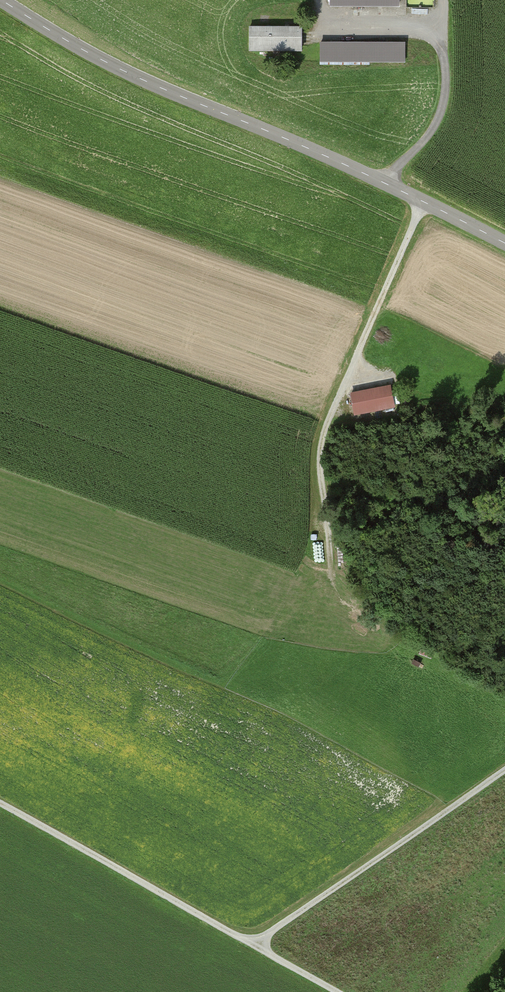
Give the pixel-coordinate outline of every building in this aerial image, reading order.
[(305,26),(252,26),(252,52),(305,53),(305,26)] [(407,43),(322,43),(322,63),(407,63),(407,43)] [(390,386),(352,393),(354,405),(392,397),(390,386)]
